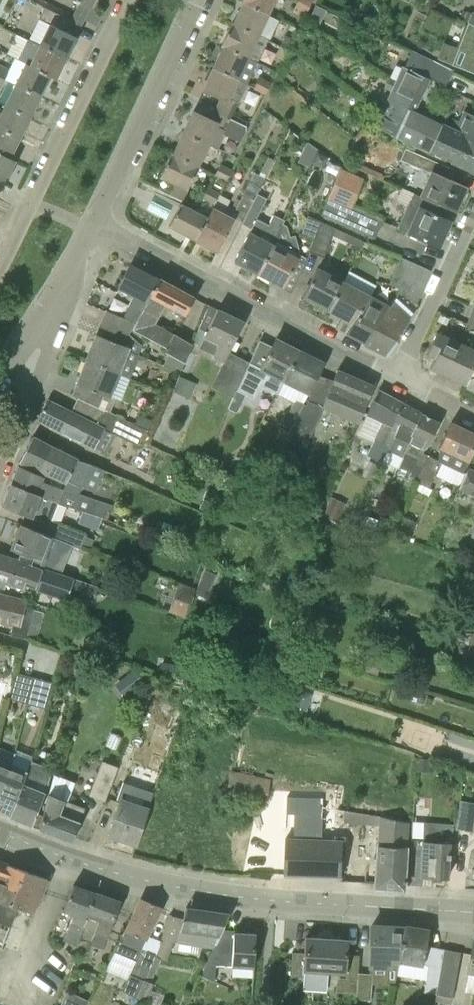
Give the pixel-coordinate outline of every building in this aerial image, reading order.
[(82,25),(90,7),(91,8),(95,0),(74,0),(80,3),(72,20),(82,25)] [(244,4),(269,15),(276,0),(243,0),(242,3),(244,4)] [(292,12),(304,18),(310,7),(298,1),(292,12)] [(234,24),(259,36),(269,15),(244,4),(234,24)] [(39,44),(67,58),(77,37),(76,36),(82,25),(72,20),(45,7),(39,19),(49,24),(39,44)] [(473,25),(473,13),(472,12),(471,13),(467,12),(463,20),(467,22),(473,25)] [(467,22),(451,65),(473,74),(473,25),(467,22)] [(222,47),(223,48),(257,63),(268,40),(259,36),(234,24),(233,23),(222,47)] [(280,46),(291,52),(297,41),(285,35),(280,46)] [(40,72),(51,76),(56,79),(67,58),(39,44),(29,40),(19,60),(25,63),(41,71),(40,72)] [(274,57),(286,63),(291,52),(280,46),(274,57)] [(213,69),(247,85),(257,63),(223,48),(213,69)] [(431,152),(442,125),(413,111),(428,78),(427,77),(433,63),(410,52),(404,66),(403,66),(375,126),(431,152)] [(41,71),(25,63),(14,85),(41,97),(51,76),(40,72),(41,71)] [(10,69),(0,64),(0,78),(4,80),(10,69)] [(216,109),(228,115),(233,103),(237,105),(247,85),(213,69),(203,91),(221,100),(216,109)] [(254,89),(265,95),(271,83),(260,77),(254,89)] [(5,104),(31,117),(41,97),(14,85),(5,104)] [(31,117),(5,104),(1,112),(0,111),(0,128),(21,138),(31,117)] [(185,134),(209,145),(218,149),(224,134),(241,142),(247,130),(247,125),(226,116),(228,115),(216,109),(211,119),(195,112),(185,134)] [(473,148),(473,115),(464,110),(459,121),(453,118),(449,128),(472,139),(469,146),(473,148)] [(469,146),(472,139),(449,128),(442,125),(431,152),(473,172),(473,148),(469,146)] [(11,158),(21,138),(0,128),(0,154),(0,153),(11,158)] [(175,155),(199,166),(209,145),(185,134),(175,155)] [(298,162),(309,167),(318,149),(307,141),(298,162)] [(419,196),(453,211),(455,212),(466,186),(451,179),(455,170),(420,154),(419,155),(409,151),(405,161),(415,166),(414,166),(429,172),(419,196)] [(9,174),(16,160),(11,158),(0,153),(0,154),(0,169),(9,174)] [(172,196),(183,201),(188,190),(197,193),(207,170),(199,166),(175,155),(173,155),(162,178),(177,185),(172,196)] [(226,182),(233,170),(221,163),(214,176),(226,182)] [(0,169),(0,190),(1,190),(9,174),(0,169)] [(383,221),(350,207),(363,179),(340,169),(322,214),(324,215),(338,221),(375,237),(383,221)] [(257,194),(260,187),(250,181),(240,200),(237,207),(233,214),(244,220),(257,194)] [(220,192),(209,186),(202,199),(213,205),(220,192)] [(450,221),(448,221),(453,211),(419,196),(413,193),(398,228),(439,246),(450,221)] [(231,200),(219,194),(214,205),(207,217),(196,240),(218,251),(235,218),(224,213),(231,200)] [(266,199),(257,194),(244,220),(242,224),(251,229),(249,233),(235,260),(259,273),(273,244),(284,221),(273,215),(268,226),(256,219),(266,199)] [(169,226),(196,240),(207,217),(180,203),(169,226)] [(302,233),(314,238),(320,221),(308,215),(302,233)] [(360,248),(364,241),(320,221),(314,238),(309,252),(324,258),(332,235),(360,248)] [(273,244),(259,273),(284,286),(299,258),(273,244)] [(426,281),(431,270),(400,257),(396,268),(426,281)] [(130,334),(132,329),(158,280),(130,265),(118,289),(133,297),(122,317),(107,310),(102,323),(130,334)] [(302,296),(328,310),(344,281),(318,267),(302,296)] [(426,281),(396,268),(390,283),(400,288),(402,283),(422,291),(426,281)] [(180,372),(192,343),(174,333),(156,324),(165,305),(185,316),(195,297),(159,279),(158,280),(132,329),(166,348),(170,355),(164,365),(180,372)] [(336,327),(347,332),(371,296),(344,281),(328,310),(341,317),(336,327)] [(398,292),(417,303),(422,291),(402,283),(400,288),(398,292)] [(347,332),(364,342),(389,305),(371,296),(347,332)] [(389,305),(364,342),(387,355),(411,318),(392,302),(389,305)] [(212,357),(223,363),(224,363),(224,362),(243,322),(209,306),(192,343),(198,346),(202,339),(215,345),(214,348),(216,349),(212,357)] [(86,359),(118,373),(128,377),(136,358),(142,361),(144,356),(138,354),(141,345),(130,334),(102,323),(97,335),(96,334),(86,359)] [(429,367),(445,375),(460,342),(437,331),(427,353),(434,356),(429,367)] [(267,374),(283,382),(300,351),(275,338),(261,368),(249,362),(244,372),(236,388),(255,398),(267,374)] [(473,365),(473,349),(460,342),(445,375),(465,384),(473,365)] [(309,396),(318,374),(324,362),(300,351),(283,382),(277,394),(294,403),(296,400),(304,403),(308,395),(309,396)] [(72,395),(77,397),(97,406),(102,394),(108,397),(118,373),(86,359),(76,384),(77,384),(72,395)] [(224,363),(223,363),(212,386),(232,397),(236,388),(244,372),(224,362),(224,363)] [(473,389),(473,365),(465,384),(473,389)] [(322,409),(358,425),(375,386),(338,370),(333,381),(318,374),(309,396),(306,405),(304,403),(298,415),(286,439),(306,447),(322,409)] [(367,454),(381,461),(400,423),(395,421),(402,403),(378,391),(367,415),(382,422),(367,454)] [(38,419),(77,439),(94,448),(107,454),(107,453),(116,435),(137,446),(145,429),(97,406),(77,397),(71,412),(47,400),(38,419)] [(298,415),(304,403),(296,400),(294,403),(290,412),(298,415)] [(398,469),(398,467),(421,413),(402,403),(395,421),(400,423),(381,461),(398,469)] [(425,450),(428,446),(439,423),(421,413),(398,467),(410,473),(409,476),(416,480),(427,455),(423,453),(425,450)] [(468,462),(473,450),(473,433),(451,422),(438,448),(440,449),(438,460),(427,455),(416,480),(415,482),(430,488),(442,463),(464,474),(469,463),(468,462)] [(62,489),(77,495),(81,487),(95,492),(104,470),(91,465),(83,462),(77,459),(64,453),(32,437),(21,461),(65,482),(62,489)] [(80,496),(62,489),(42,481),(44,476),(37,473),(19,466),(11,484),(57,502),(81,511),(101,519),(108,521),(113,506),(81,494),(80,496)] [(467,468),(460,487),(470,492),(469,494),(473,496),(473,471),(467,468)] [(80,548),(84,535),(50,521),(57,502),(11,484),(3,506),(32,518),(29,527),(72,544),(80,548)] [(101,519),(81,511),(77,523),(96,530),(101,519)] [(380,515),(375,528),(390,534),(395,521),(380,515)] [(417,523),(402,516),(396,529),(411,536),(417,523)] [(18,561),(60,574),(72,544),(29,527),(20,524),(10,549),(20,554),(18,561)] [(5,588),(6,585),(23,590),(25,585),(36,589),(35,590),(67,601),(69,594),(92,601),(97,588),(60,574),(18,561),(0,555),(0,586),(5,588)] [(171,610),(188,614),(196,584),(179,580),(171,610)] [(12,625),(10,635),(26,639),(35,642),(46,606),(26,600),(0,594),(0,622),(12,625)] [(438,636),(465,644),(468,633),(441,625),(438,636)] [(7,699),(26,704),(33,678),(14,673),(7,699)] [(26,704),(46,709),(53,683),(33,678),(26,704)] [(150,749),(166,754),(180,711),(164,706),(150,749)] [(10,764),(15,753),(0,747),(0,789),(10,764)] [(89,795),(105,801),(118,767),(102,761),(89,795)] [(9,817),(31,826),(45,792),(50,768),(31,762),(27,771),(9,815),(9,817)] [(10,764),(0,789),(0,811),(9,815),(27,771),(10,764)] [(227,793),(267,800),(272,779),(231,771),(227,793)] [(72,842),(73,837),(85,808),(49,794),(39,829),(72,842)] [(293,870),(338,872),(339,845),(318,844),(321,796),(287,794),(286,810),(295,811),(293,870)] [(149,808),(121,799),(109,836),(137,845),(149,808)] [(473,832),(473,829),(473,803),(460,800),(455,829),(473,832)] [(352,811),(341,809),(340,822),(351,823),(378,826),(376,845),(377,845),(375,888),(404,890),(404,886),(407,821),(352,811)] [(423,822),(422,840),(420,876),(447,878),(450,824),(423,822)] [(11,905),(24,870),(0,862),(0,902),(11,905)] [(0,902),(0,947),(2,948),(17,908),(32,913),(47,879),(24,870),(11,905),(0,902)] [(83,929),(94,934),(98,922),(85,917),(95,893),(73,885),(63,911),(73,915),(63,940),(77,945),(83,929)] [(91,941),(102,945),(104,946),(115,916),(114,916),(119,902),(95,893),(85,917),(98,922),(94,934),(91,941)] [(122,991),(138,999),(160,944),(146,939),(161,907),(141,898),(116,952),(129,958),(131,953),(137,956),(122,991)] [(160,944),(138,999),(146,1002),(154,984),(152,983),(161,959),(166,961),(173,941),(212,948),(222,930),(229,916),(229,914),(186,907),(183,918),(170,916),(160,944)] [(400,963),(404,927),(371,926),(370,968),(392,969),(392,963),(400,963)] [(424,992),(436,994),(444,949),(426,946),(429,930),(404,926),(404,927),(400,963),(423,966),(423,965),(428,966),(424,992)] [(216,965),(254,968),(256,934),(234,933),(235,931),(222,930),(212,948),(199,978),(215,979),(216,965)] [(358,979),(358,973),(359,955),(347,955),(348,940),(327,939),(305,937),(304,953),(292,952),(291,976),(304,977),(304,971),(324,973),(346,974),(345,979),(358,979)] [(444,949),(436,994),(452,997),(460,952),(444,949)] [(373,974),(358,973),(358,979),(356,1000),(371,1001),(373,974)] [(90,1001),(67,990),(60,1004),(88,1004),(90,1001)]
